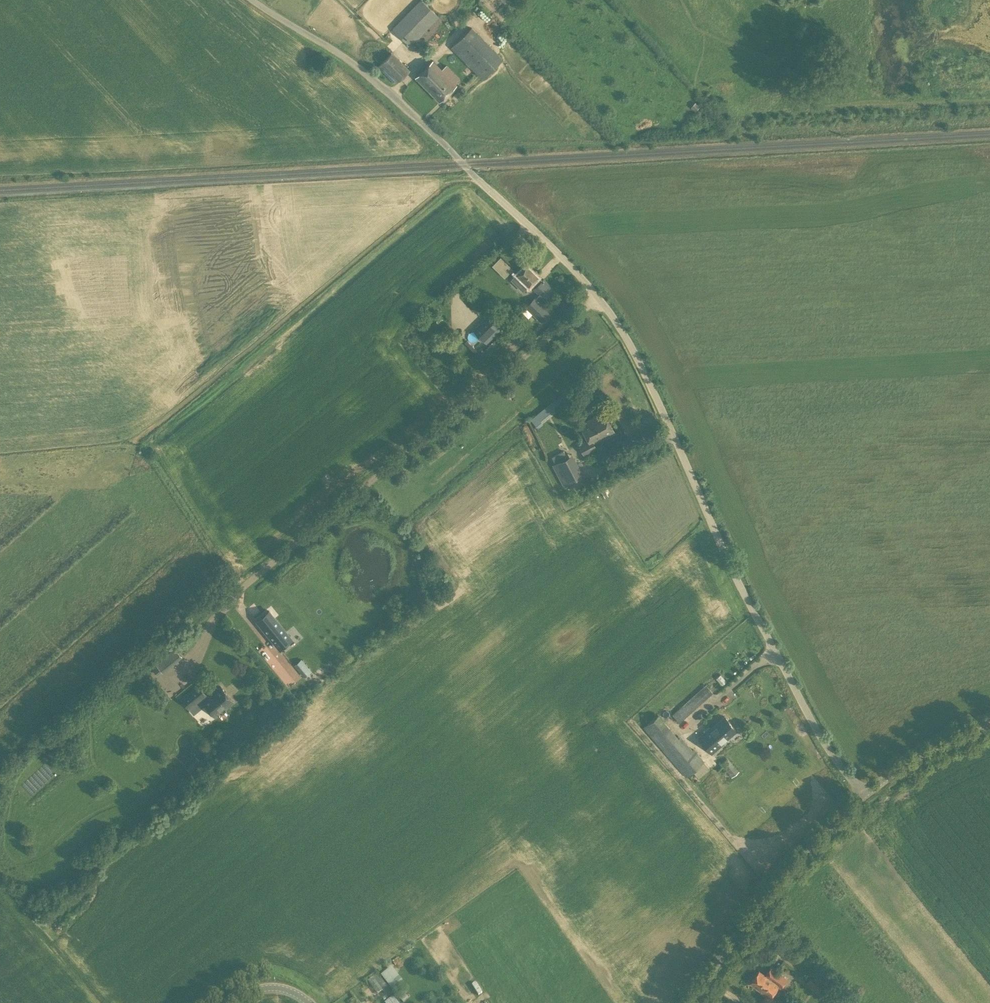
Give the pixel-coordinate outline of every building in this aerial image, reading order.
[(392,28),(410,46),(414,42),(439,16),(422,0),(420,0),(392,28)] [(472,26),(451,47),(482,79),(503,58),(498,53),(472,26)] [(385,59),(378,66),(395,84),(410,69),(392,52),(385,59)] [(433,60),(416,77),(439,101),(457,84),(433,60)] [(506,262),(500,257),(492,265),(498,271),(506,262)] [(525,290),(534,282),(539,287),(536,290),(541,295),(530,306),(540,316),(538,318),(542,322),(551,313),(542,304),(555,291),(543,279),(542,280),(538,276),(537,274),(526,264),(517,273),(512,278),(525,290)] [(496,331),(503,324),(498,319),(493,313),(486,320),(475,331),(486,341),(496,331)] [(604,412),(580,425),(581,426),(588,439),(578,444),(584,456),(597,449),(594,443),(615,432),(604,412)] [(563,448),(549,456),(559,475),(574,467),(563,448)] [(290,638),(269,611),(258,620),(279,647),(290,638)] [(177,646),(157,662),(165,672),(185,656),(177,646)] [(161,670),(156,665),(152,668),(157,674),(161,670)] [(304,676),(311,671),(308,667),(302,673),(304,676)] [(672,715),(679,722),(712,692),(706,684),(672,715)] [(203,700),(207,706),(215,716),(233,701),(220,686),(206,697),(204,695),(205,694),(198,685),(181,698),(189,707),(201,697),(203,700)] [(690,751),(659,714),(643,727),(686,777),(705,761),(694,748),(690,751)] [(723,742),(737,730),(724,716),(710,728),(710,727),(708,728),(698,737),(712,753),(723,743),(723,742)] [(727,757),(720,763),(732,777),(739,771),(727,757)] [(748,786),(752,782),(740,771),(737,775),(748,786)] [(761,979),(775,989),(778,986),(780,988),(787,978),(771,966),(764,974),(759,970),(750,983),(756,987),(761,979)] [(389,971),(381,977),(390,990),(399,983),(389,971)] [(377,974),(373,978),(386,995),(391,992),(377,974)] [(769,997),(775,989),(761,979),(756,987),(762,991),(761,992),(765,995),(760,1002),(775,1002),(776,1002),(769,997)] [(479,982),(474,985),(479,995),(484,992),(479,982)]
